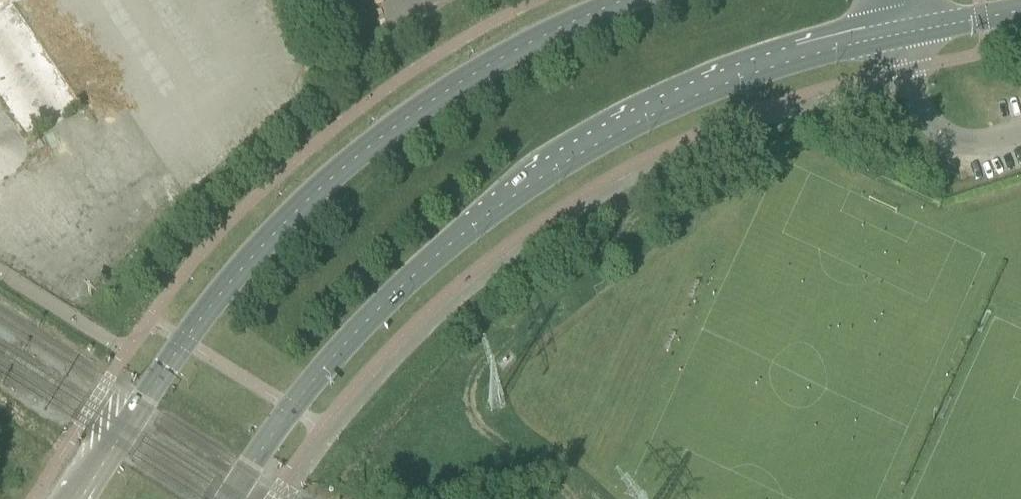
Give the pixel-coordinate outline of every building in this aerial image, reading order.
[(41,160),(36,153),(129,93),(96,42),(99,41),(98,39),(108,33),(109,34),(115,30),(114,28),(124,22),(125,23),(128,21),(157,65),(209,30),(189,0),(0,0),(0,187),(41,160)]
